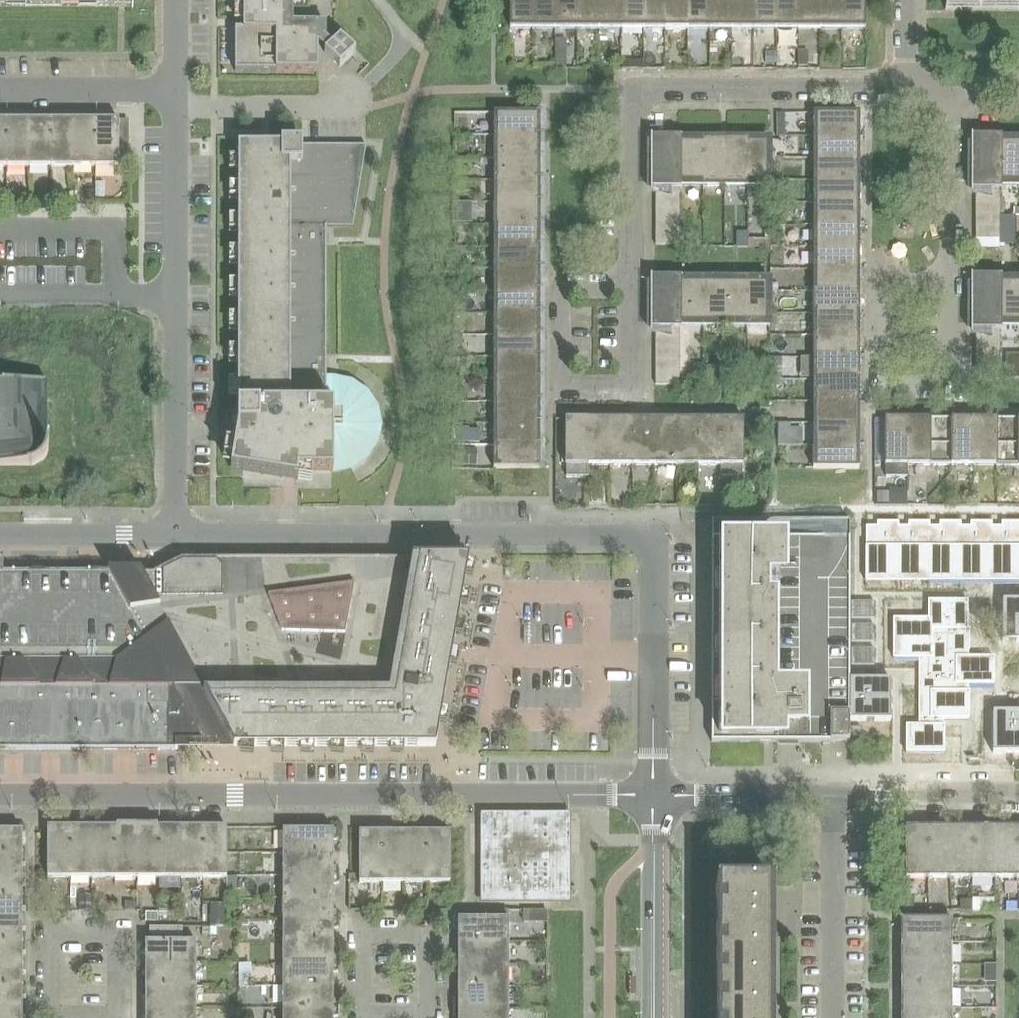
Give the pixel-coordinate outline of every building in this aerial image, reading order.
[(121,9),(124,9),(133,8),(133,0),(0,0),(0,9),(121,9)] [(235,72),(317,72),(318,44),(318,43),(318,31),(318,30),(285,30),(285,18),(285,8),(285,0),(243,0),(243,6),(243,22),(243,30),(235,30),(235,72)] [(509,29),(532,29),(532,0),(509,0),(509,29)] [(532,29),(554,29),(554,0),(532,0),(532,29)] [(554,29),(576,29),(576,0),(554,0),(554,29)] [(576,29),(598,29),(598,0),(576,0),(576,29)] [(598,29),(620,29),(620,0),(598,0),(598,29)] [(620,29),(642,29),(642,0),(620,0),(620,29)] [(642,29),(664,29),(664,0),(642,0),(642,29)] [(664,29),(686,29),(687,0),(664,0),(664,29)] [(686,29),(709,29),(709,0),(687,0),(686,29)] [(709,29),(731,29),(731,0),(709,0),(709,29)] [(731,29),(753,29),(753,0),(731,0),(731,29)] [(753,29),(775,29),(775,0),(753,0),(753,29)] [(775,29),(797,29),(797,0),(775,0),(775,29)] [(797,29),(819,29),(819,0),(797,0),(797,29)] [(819,29),(841,29),(841,0),(819,0),(819,29)] [(864,0),(841,0),(841,29),(864,29),(864,0)] [(945,9),(947,9),(1018,9),(1018,0),(945,0),(945,9)] [(325,50),(324,51),(339,68),(355,51),(339,36),(331,44),(325,50)] [(555,52),(555,68),(565,68),(566,68),(566,52),(555,52)] [(798,67),(807,67),(807,52),(798,52),(798,67)] [(765,53),(765,64),(775,64),(775,53),(765,53)] [(621,60),(621,69),(642,69),(642,60),(621,60)] [(493,113),(493,136),(539,136),(539,113),(493,113)] [(813,114),(813,136),(859,137),(859,114),(813,114)] [(6,166),(29,166),(29,120),(6,120),(6,166)] [(29,166),(51,167),(51,120),(29,120),(29,166)] [(51,167),(73,167),(73,120),(51,120),(51,167)] [(73,167),(96,167),(96,120),(73,120),(73,167)] [(118,167),(118,120),(96,120),(96,167),(118,167)] [(971,193),(971,190),(975,190),(999,190),(1000,186),(1000,178),(1000,166),(1000,154),(1000,142),(1000,137),(975,137),(975,136),(971,136),(971,135),(970,135),(970,193),(971,193)] [(493,158),(539,158),(539,136),(493,136),(493,158)] [(651,189),(655,189),(679,189),(679,186),(679,184),(679,171),(679,159),(679,147),(679,137),(655,137),(651,137),(651,136),(650,136),(650,191),(651,191),(651,189)] [(813,136),(813,158),(859,159),(859,137),(813,136)] [(681,139),(681,137),(679,137),(679,147),(679,159),(679,171),(679,184),(679,186),(702,186),(702,139),(681,139)] [(1001,137),(1000,137),(1000,142),(1000,154),(1000,166),(1000,178),(1000,186),(1018,186),(1018,140),(1001,140),(1001,137)] [(725,138),(702,139),(702,186),(725,185),(725,138)] [(725,185),(747,185),(747,138),(725,138),(725,185)] [(769,185),(769,139),(769,138),(747,138),(747,185),(769,185)] [(238,145),(237,427),(230,471),(297,482),(297,473),(333,473),(333,474),(351,470),(367,460),(378,444),(381,426),(378,407),(367,391),(352,381),(333,377),(326,377),(326,227),(353,227),(366,146),(302,145),(302,141),(281,141),(281,145),(238,145)] [(493,180),(539,180),(539,158),(493,158),(493,180)] [(813,158),(813,180),(859,181),(859,159),(813,158)] [(494,202),(539,202),(539,180),(493,180),(494,202)] [(813,180),(813,203),(859,203),(859,181),(813,180)] [(51,203),(60,203),(60,190),(51,190),(51,203)] [(975,190),(975,202),(999,202),(999,190),(975,190)] [(86,191),(86,199),(94,199),(94,191),(86,191)] [(655,196),(655,208),(679,208),(679,196),(655,196)] [(453,202),(453,222),(470,222),(470,202),(453,202)] [(494,224),(539,224),(539,202),(494,202),(494,224)] [(975,202),(975,215),(999,214),(999,202),(975,202)] [(813,203),(813,225),(859,225),(859,203),(813,203)] [(655,208),(655,220),(679,220),(679,208),(655,208)] [(975,215),(975,227),(999,227),(999,217),(999,214),(975,215)] [(999,244),(1018,244),(1018,217),(999,217),(999,227),(999,239),(999,244)] [(655,220),(655,232),(679,232),(679,220),(655,220)] [(494,246),(539,246),(539,224),(494,224),(494,246)] [(813,225),(813,247),(859,247),(859,225),(813,225)] [(999,239),(999,227),(975,227),(975,239),(999,239)] [(736,231),(736,247),(747,247),(747,238),(747,231),(736,231)] [(655,232),(655,245),(679,244),(679,232),(655,232)] [(747,238),(747,247),(769,247),(770,238),(762,238),(747,238)] [(494,268),(539,268),(539,246),(494,246),(494,268)] [(813,247),(813,269),(859,269),(859,247),(813,247)] [(494,290),(539,290),(539,268),(494,268),(494,290)] [(813,269),(813,291),(859,291),(859,269),(813,269)] [(1000,281),(1000,277),(975,277),(975,276),(971,276),(971,275),(970,275),(970,333),(971,333),(971,330),(975,330),(1000,330),(1000,326),(1000,318),(1000,306),(1000,293),(1000,281)] [(679,329),(679,325),(679,324),(679,312),(679,299),(679,287),(679,277),(655,278),(655,277),(651,277),(651,276),(650,276),(650,332),(651,331),(651,329),(655,329),(679,329)] [(679,324),(679,325),(702,325),(702,279),(681,279),(681,277),(679,277),(679,287),(679,299),(679,312),(679,324)] [(1000,277),(1000,281),(1000,293),(1000,306),(1000,318),(1000,326),(1018,326),(1018,280),(1001,280),(1001,277),(1000,277)] [(725,279),(702,279),(702,325),(725,325),(725,279)] [(747,279),(725,279),(725,325),(747,325),(747,279)] [(747,325),(769,325),(769,279),(747,279),(747,325)] [(494,313),(539,313),(539,290),(494,290),(494,313)] [(813,291),(813,313),(859,313),(859,291),(813,291)] [(494,335),(539,335),(539,313),(494,313),(494,335)] [(813,313),(813,335),(859,335),(859,313),(813,313)] [(119,455),(122,454),(124,453),(126,450),(127,448),(127,445),(127,328),(126,326),(124,323),(122,321),(120,320),(117,320),(0,320),(0,455),(119,455)] [(1000,330),(975,330),(976,343),(1000,342),(1000,330)] [(494,357),(539,357),(539,335),(494,335),(494,357)] [(813,335),(813,357),(859,357),(859,335),(813,335)] [(655,348),(679,348),(679,336),(655,336),(655,348)] [(1000,342),(976,343),(976,355),(1000,355),(1000,342)] [(655,360),(679,360),(679,348),(655,348),(655,360)] [(976,355),(976,367),(1000,367),(1000,355),(976,355)] [(1006,379),(1018,379),(1018,355),(1006,355),(1006,369),(1006,379)] [(494,379),(539,379),(539,357),(494,357),(494,379)] [(813,357),(812,380),(859,380),(859,357),(813,357)] [(679,373),(679,360),(655,360),(655,373),(679,373)] [(703,378),(703,367),(703,364),(693,364),(693,378),(703,378)] [(718,378),(718,367),(703,367),(703,378),(718,378)] [(1000,367),(976,367),(976,379),(1001,378),(1000,367)] [(679,373),(655,373),(655,385),(679,385),(679,373)] [(494,401),(540,401),(539,379),(494,379),(494,401)] [(859,380),(812,380),(812,402),(859,403),(859,401),(859,380)] [(494,423),(540,423),(540,401),(494,401),(494,423)] [(859,403),(812,402),(812,412),(812,423),(859,423),(859,413),(859,403)] [(632,465),(654,465),(654,418),(631,419),(632,465)] [(654,465),(676,465),(676,418),(654,418),(654,465)] [(676,465),(698,465),(698,418),(676,418),(676,465)] [(720,418),(698,418),(698,465),(720,465),(720,418)] [(743,465),(743,418),(720,418),(720,465),(720,477),(742,477),(742,465),(743,465)] [(587,419),(564,419),(565,465),(566,465),(566,477),(587,477),(587,465),(588,465),(587,419)] [(609,419),(587,419),(588,465),(610,465),(609,419)] [(631,419),(609,419),(610,465),(632,465),(631,419)] [(884,465),(886,465),(886,477),(908,477),(908,465),(909,465),(908,419),(884,419),(884,465)] [(930,419),(909,419),(908,419),(909,465),(952,465),(952,445),(930,445),(930,419)] [(974,419),(930,419),(930,445),(952,445),(952,465),(974,465),(974,419)] [(1018,419),(974,419),(974,465),(996,465),(996,445),(1018,445),(1018,419)] [(1018,419),(1018,445),(996,445),(996,465),(1018,465),(1018,419)] [(494,445),(540,445),(540,423),(494,423),(494,445)] [(778,423),(778,446),(790,446),(790,427),(790,423),(778,423)] [(812,423),(812,446),(859,446),(859,423),(812,423)] [(455,429),(455,442),(479,442),(479,429),(455,429)] [(494,468),(540,468),(540,445),(494,445),(494,468)] [(858,469),(859,446),(812,446),(812,469),(858,469)] [(455,448),(455,465),(468,465),(469,448),(455,448)] [(876,491),(876,503),(888,503),(888,491),(876,491)] [(865,527),(866,582),(909,582),(928,582),(968,582),(1018,582),(1018,523),(1002,523),(991,523),(959,523),(939,523),(939,527),(927,527),(909,527),(898,527),(898,523),(877,523),(877,527),(865,527)] [(849,538),(821,538),(711,538),(711,742),(849,742),(849,737),(849,728),(849,719),(849,698),(849,678),(849,663),(849,654),(849,646),(849,639),(849,631),(849,623),(849,616),(849,608),(849,600),(849,538)] [(78,750),(174,750),(175,750),(177,750),(177,743),(204,743),(204,742),(218,742),(229,742),(230,743),(233,749),(240,749),(253,750),(270,749),(283,750),(300,750),(314,750),(330,750),(343,750),(360,750),(373,750),(390,750),(403,750),(435,750),(439,726),(441,713),(449,668),(452,654),(455,638),(457,625),(460,608),(462,595),(465,579),(467,565),(469,560),(462,560),(445,560),(412,560),(181,559),(152,574),(142,573),(140,571),(124,571),(108,571),(109,573),(3,573),(3,559),(0,559),(0,750),(78,750)] [(893,619),(893,659),(919,659),(919,726),(906,726),(906,753),(944,753),(944,726),(942,726),(942,719),(968,719),(968,692),(967,692),(967,685),(993,685),(993,657),(967,658),(967,650),(968,650),(968,629),(967,629),(967,601),(927,601),(927,619),(893,619)] [(1002,642),(1017,642),(1018,642),(1018,601),(1002,601),(1002,642)] [(851,610),(862,610),(862,602),(851,602),(851,610)] [(862,610),(874,610),(874,602),(862,602),(862,610)] [(851,618),(862,618),(862,610),(851,610),(851,618)] [(862,618),(874,618),(874,610),(862,610),(862,618)] [(532,624),(522,624),(522,644),(532,644),(532,624)] [(851,633),(862,633),(862,625),(851,625),(851,633)] [(862,633),(874,633),(874,625),(862,625),(862,633)] [(851,642),(862,642),(862,633),(851,633),(851,642)] [(862,642),(874,642),(874,633),(862,633),(862,642)] [(862,649),(851,649),(851,657),(862,657),(862,649)] [(874,649),(862,649),(862,657),(874,657),(874,649)] [(862,657),(851,657),(851,665),(862,665),(862,657)] [(874,657),(862,657),(862,665),(874,665),(874,657)] [(849,678),(849,698),(890,698),(890,678),(849,678)] [(1008,694),(1008,703),(1018,703),(1018,694),(1008,694)] [(849,698),(849,719),(890,719),(890,698),(849,698)] [(1008,703),(1008,713),(1013,713),(1018,713),(1018,703),(1008,703)] [(992,713),(992,754),(1013,754),(1013,713),(1008,713),(992,713)] [(861,737),(861,727),(851,727),(851,737),(861,737)] [(481,903),(569,903),(569,820),(569,814),(481,814),(481,819),(481,903)] [(49,827),(49,860),(49,877),(71,877),(72,827),(49,827)] [(72,827),(71,877),(93,877),(93,827),(72,827)] [(93,827),(93,877),(115,877),(115,827),(93,827)] [(115,827),(115,877),(137,877),(137,828),(115,827)] [(359,860),(359,882),(382,882),(382,832),(368,831),(368,827),(359,827),(359,860)] [(448,860),(449,828),(449,827),(440,828),(440,832),(426,832),(426,882),(448,883),(448,860)] [(905,827),(905,828),(905,878),(928,878),(928,827),(905,827)] [(950,827),(928,827),(928,878),(950,878),(950,827)] [(972,827),(950,827),(950,878),(972,878),(972,827)] [(972,878),(994,878),(994,827),(972,827),(972,878)] [(994,878),(1017,878),(1017,827),(994,827),(994,878)] [(137,828),(137,877),(159,877),(159,828),(137,828)] [(159,828),(159,877),(181,877),(181,828),(159,828)] [(181,828),(181,877),(203,877),(203,828),(181,828)] [(226,877),(226,860),(226,828),(203,828),(203,877),(226,877)] [(382,832),(382,882),(404,882),(404,828),(396,828),(396,832),(382,832)] [(404,828),(404,882),(426,882),(426,832),(413,832),(412,828),(404,828)] [(282,830),(282,854),(333,854),(333,839),(337,839),(337,831),(282,830)] [(22,854),(22,831),(0,831),(0,854),(22,854)] [(560,883),(560,844),(550,844),(550,834),(500,834),(500,843),(490,843),(490,864),(490,883),(500,883),(500,893),(550,893),(550,883),(560,883)] [(22,876),(22,854),(0,854),(0,876),(22,876)] [(282,854),(282,876),(337,876),(337,867),(333,868),(333,860),(333,854),(282,854)] [(0,876),(0,898),(22,898),(22,876),(0,876)] [(337,876),(282,876),(282,898),(333,898),(333,883),(337,883),(337,876)] [(226,877),(226,890),(235,890),(235,877),(226,877)] [(773,886),(774,886),(774,885),(717,885),(717,887),(718,887),(718,1017),(773,1017),(773,886)] [(80,896),(79,911),(91,911),(91,896),(80,896)] [(0,898),(0,920),(22,920),(22,898),(0,898)] [(333,898),(282,898),(282,920),(337,920),(337,911),(333,911),(333,898)] [(973,901),(973,910),(986,910),(986,898),(973,898),(973,901)] [(973,910),(973,901),(960,901),(960,910),(973,910)] [(1006,902),(1006,910),(1017,910),(1017,902),(1006,902)] [(210,904),(210,927),(224,927),(224,904),(210,904)] [(467,910),(467,919),(508,919),(508,910),(479,910),(467,910)] [(523,911),(523,922),(535,922),(535,911),(523,911)] [(157,913),(145,913),(145,922),(157,922),(157,913)] [(458,929),(458,942),(508,942),(508,919),(467,919),(453,919),(453,929),(458,929)] [(901,920),(901,942),(951,942),(951,919),(901,920)] [(0,920),(0,942),(22,942),(22,920),(0,920)] [(337,920),(282,920),(282,942),(333,942),(333,928),(337,927),(337,920)] [(196,941),(149,941),(145,941),(145,964),(196,964),(196,941)] [(0,942),(0,964),(22,964),(22,942),(0,942)] [(333,942),(282,942),(282,964),(337,964),(337,956),(333,956),(333,942)] [(453,955),(453,964),(508,964),(508,942),(458,942),(458,955),(453,955)] [(901,942),(901,964),(951,964),(951,942),(901,942)] [(0,964),(0,986),(22,986),(22,964),(0,964)] [(196,964),(145,964),(145,986),(196,986),(196,964)] [(337,964),(282,964),(282,986),(333,986),(333,972),(337,972),(337,964)] [(458,972),(458,986),(508,986),(508,964),(453,964),(453,972),(458,972)] [(901,964),(901,986),(951,986),(951,964),(901,964)] [(239,986),(247,986),(247,978),(239,978),(239,986)] [(0,986),(0,1008),(22,1008),(22,986),(0,986)] [(196,986),(145,986),(145,1008),(196,1008),(196,986)] [(333,986),(282,986),(282,1008),(337,1008),(337,1001),(333,1001),(333,986)] [(453,1001),(453,1009),(508,1008),(508,986),(458,986),(458,1001),(453,1001)] [(901,986),(901,1009),(951,1009),(951,986),(901,986)] [(0,1008),(0,1017),(22,1017),(22,1008),(0,1008)] [(145,1008),(145,1017),(196,1017),(196,1008),(145,1008)] [(282,1008),(282,1017),(333,1017),(337,1017),(337,1008),(282,1008)] [(458,1017),(508,1017),(508,1008),(453,1009),(453,1017),(458,1017)] [(901,1017),(951,1017),(951,1009),(901,1009),(901,1017)]
